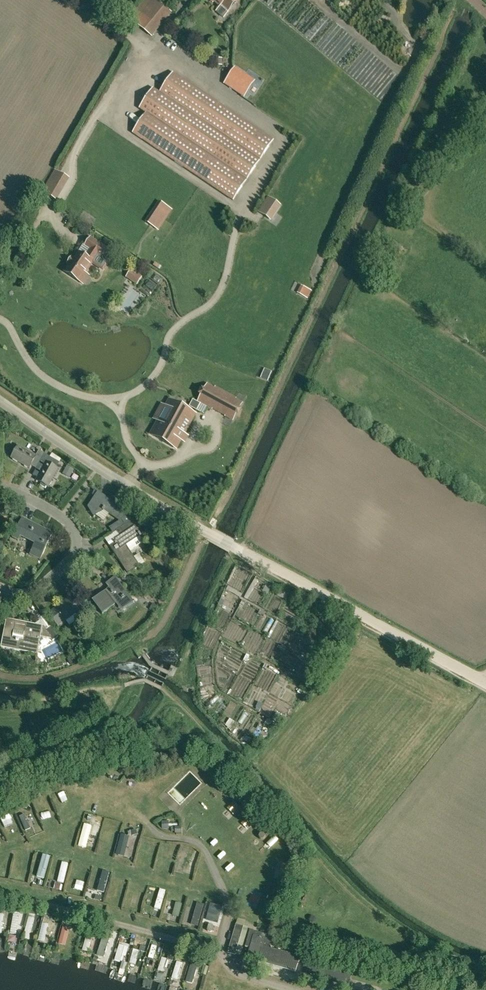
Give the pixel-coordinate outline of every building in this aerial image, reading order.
[(156,0),(143,0),(129,17),(151,36),(170,12),(156,0)] [(215,1),(221,7),(219,10),(225,15),(239,0),(210,0),(210,1),(213,3),(215,1)] [(422,39),(424,40),(427,35),(425,34),(421,32),(418,37),(422,39)] [(133,133),(176,162),(233,200),(274,140),(173,73),(160,93),(153,89),(140,109),(146,113),(133,133)] [(55,170),(42,192),(53,198),(66,177),(55,170)] [(272,220),(282,205),(268,197),(258,211),(272,220)] [(170,209),(162,203),(148,223),(157,229),(170,209)] [(70,264),(65,271),(83,284),(90,275),(86,272),(92,264),(103,271),(111,260),(107,258),(111,251),(91,238),(87,243),(85,242),(73,259),(74,260),(71,264),(70,264)] [(137,283),(144,273),(134,267),(127,277),(137,283)] [(300,294),(308,299),(312,291),(304,286),(300,294)] [(270,372),(266,370),(262,379),(267,381),(270,372)] [(199,401),(233,420),(242,403),(208,385),(199,401)] [(151,435),(176,448),(181,439),(180,438),(182,435),(183,435),(195,414),(186,409),(184,413),(177,409),(179,405),(169,400),(165,408),(171,411),(165,424),(158,420),(151,435)] [(36,469),(45,453),(39,450),(36,456),(18,446),(12,458),(30,468),(31,466),(36,469)] [(52,454),(50,457),(45,453),(36,469),(33,475),(38,478),(36,480),(41,483),(40,485),(45,488),(47,486),(48,487),(58,469),(57,468),(61,460),(52,454)] [(64,471),(63,474),(68,476),(70,478),(74,470),(75,470),(67,466),(64,471)] [(119,521),(123,526),(134,519),(130,513),(98,492),(97,493),(95,495),(88,507),(94,517),(96,515),(104,511),(109,514),(110,515),(119,521)] [(147,523),(142,515),(135,519),(140,527),(146,523),(147,523)] [(22,519),(13,537),(19,540),(22,534),(36,541),(30,553),(41,559),(53,535),(22,519)] [(143,542),(139,536),(140,535),(135,526),(138,524),(135,519),(134,519),(123,526),(121,528),(124,533),(114,539),(116,542),(110,546),(128,574),(144,563),(138,554),(134,557),(130,551),(143,542)] [(134,603),(115,577),(106,584),(110,590),(99,598),(98,596),(92,601),(102,614),(118,602),(123,609),(134,603)] [(290,593),(287,592),(280,589),(278,596),(287,600),(290,593)] [(79,610),(70,598),(49,614),(58,626),(79,610)] [(149,610),(156,613),(158,607),(152,604),(149,610)] [(85,608),(80,612),(89,623),(94,619),(85,608)] [(40,636),(41,637),(51,638),(53,641),(59,637),(51,627),(46,631),(43,627),(43,626),(37,625),(6,619),(1,647),(37,654),(40,636)] [(234,815),(241,809),(234,802),(227,808),(234,815)] [(248,830),(255,823),(248,817),(242,823),(248,830)] [(237,920),(228,953),(239,956),(249,924),(237,920)] [(101,934),(110,937),(110,935),(111,933),(107,932),(106,932),(106,930),(105,930),(102,929),(102,930),(101,934)] [(247,959),(296,973),(300,958),(270,949),(273,942),(261,938),(263,935),(251,931),(246,946),(250,947),(247,959)] [(353,975),(336,971),(335,973),(321,969),(322,967),(305,962),(302,973),(319,978),(318,981),(332,985),(333,982),(349,987),(350,985),(365,989),(366,989),(368,986),(351,982),(353,975)]
